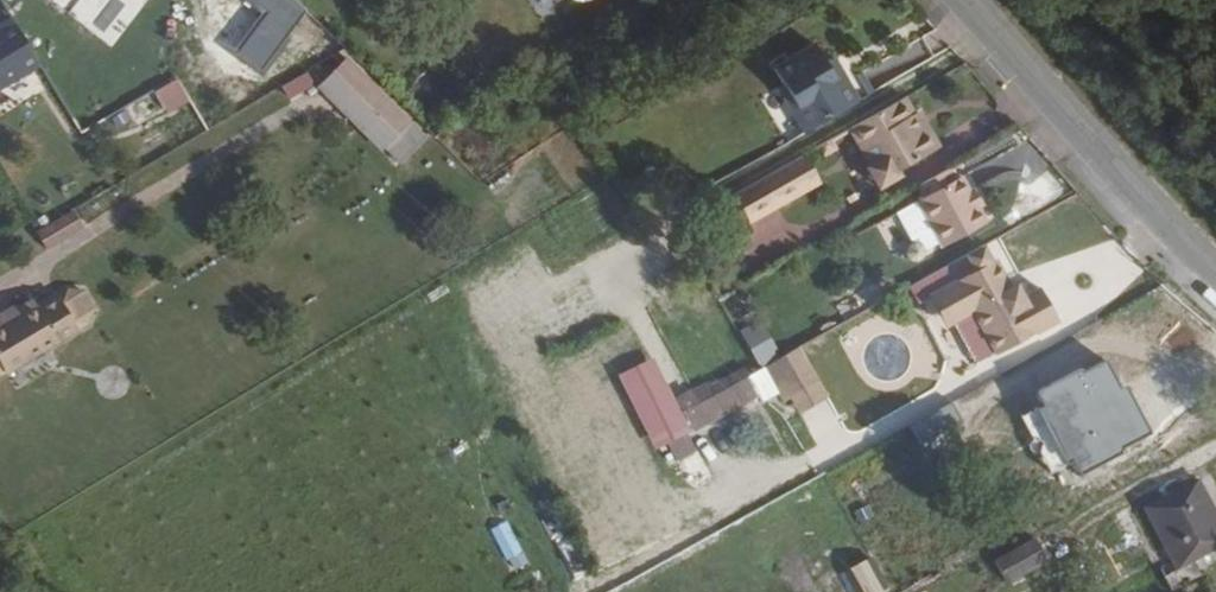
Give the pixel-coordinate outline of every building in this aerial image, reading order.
[(278,15),(291,1),(290,0),(262,0),(278,15)] [(57,70),(52,62),(29,23),(0,39),(0,100),(57,70)] [(810,110),(822,131),(872,102),(860,82),(854,74),(843,81),(835,67),(840,64),(828,44),(785,70),(794,85),(789,88),(803,114),(810,110)] [(843,81),(854,74),(846,60),(840,64),(835,67),(843,81)] [(369,126),(400,108),(360,65),(334,89),(369,126)] [(309,72),(279,88),(287,103),(317,87),(309,72)] [(872,102),(887,94),(875,74),(860,82),(872,102)] [(138,131),(191,100),(178,77),(124,108),(138,131)] [(918,99),(866,130),(888,167),(881,171),(892,190),(913,178),(910,173),(952,149),(939,126),(934,129),(928,117),(918,99)] [(369,126),(394,153),(420,130),(400,108),(369,126)] [(810,110),(803,114),(816,135),(822,131),(810,110)] [(934,129),(939,126),(933,115),(928,117),(934,129)] [(833,175),(820,156),(810,162),(820,182),(822,181),(833,175)] [(750,197),(765,225),(813,197),(808,189),(820,182),(810,162),(750,197)] [(962,170),(930,189),(936,198),(968,179),(962,170)] [(936,198),(929,202),(952,242),(955,247),(999,221),(991,208),(996,205),(986,189),(982,192),(974,176),(936,198)] [(808,189),(813,197),(825,190),(822,181),(820,182),(808,189)] [(952,242),(929,202),(909,214),(926,243),(920,247),(918,254),(921,260),(928,261),(935,258),(936,251),(952,242)] [(49,253),(89,231),(76,207),(36,229),(49,253)] [(986,312),(1010,356),(1070,323),(1052,289),(1035,298),(1028,285),(1022,289),(1006,261),(948,294),(946,294),(963,325),(986,312)] [(946,294),(939,298),(957,329),(963,325),(946,294)] [(17,374),(90,331),(70,298),(48,311),(45,306),(16,324),(14,320),(0,328),(0,343),(17,374)] [(740,332),(760,366),(781,354),(761,320),(740,332)] [(803,355),(775,370),(794,403),(823,387),(803,355)] [(1117,381),(1071,406),(1109,478),(1156,453),(1117,381)] [(794,403),(803,419),(830,403),(823,387),(794,403)] [(1208,485),(1155,512),(1184,565),(1188,572),(1174,580),(1180,591),(1189,591),(1211,580),(1204,565),(1215,559),(1215,500),(1208,485)] [(1042,537),(1002,558),(1015,582),(1027,574),(1054,560),(1042,537)] [(1188,572),(1184,565),(1170,572),(1174,580),(1188,572)]
